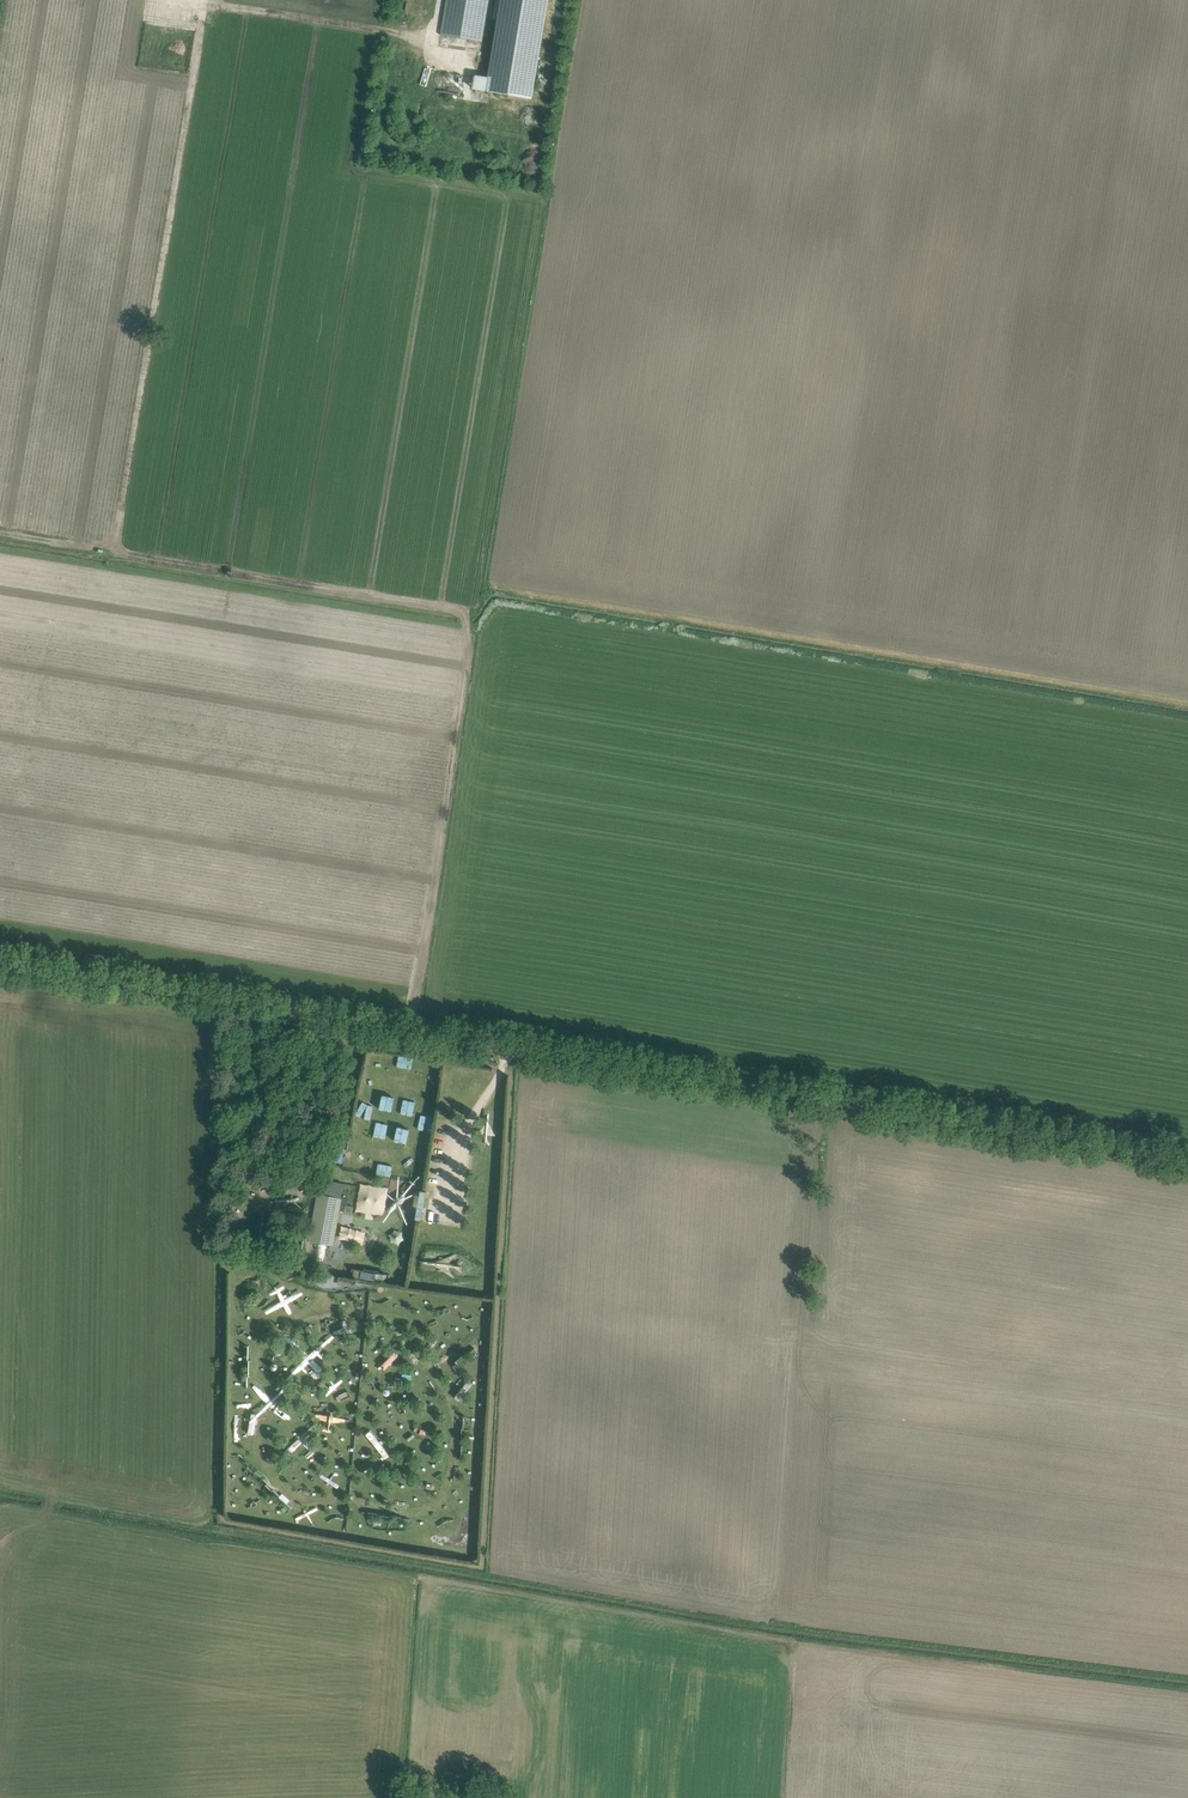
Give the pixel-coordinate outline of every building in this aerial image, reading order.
[(442,35),(468,40),(479,42),(482,42),(484,31),(486,17),(489,0),(447,0),(442,35)] [(498,19),(496,33),(489,77),(479,75),(476,75),(474,88),(532,98),(548,0),(501,0),(498,19)] [(413,1068),(414,1056),(400,1054),(398,1066),(413,1068)] [(382,1109),(394,1111),(396,1096),(385,1094),(382,1109)] [(413,1116),(417,1101),(404,1098),(401,1113),(413,1116)] [(372,1118),(374,1105),(362,1102),(359,1116),(372,1118)] [(431,1129),(432,1115),(421,1115),(420,1128),(431,1129)] [(377,1122),(375,1137),(387,1138),(389,1123),(377,1122)] [(398,1125),(395,1139),(409,1143),(412,1129),(398,1125)] [(379,1174),(393,1175),(393,1164),(379,1164),(379,1174)] [(335,1182),(334,1195),(344,1196),(344,1183),(335,1182)] [(318,1194),(309,1241),(333,1246),(342,1198),(318,1194)] [(386,1280),(387,1274),(357,1270),(357,1276),(386,1280)] [(462,1401),(473,1382),(467,1379),(456,1397),(462,1401)] [(252,1412),(250,1433),(257,1434),(258,1413),(252,1412)]
